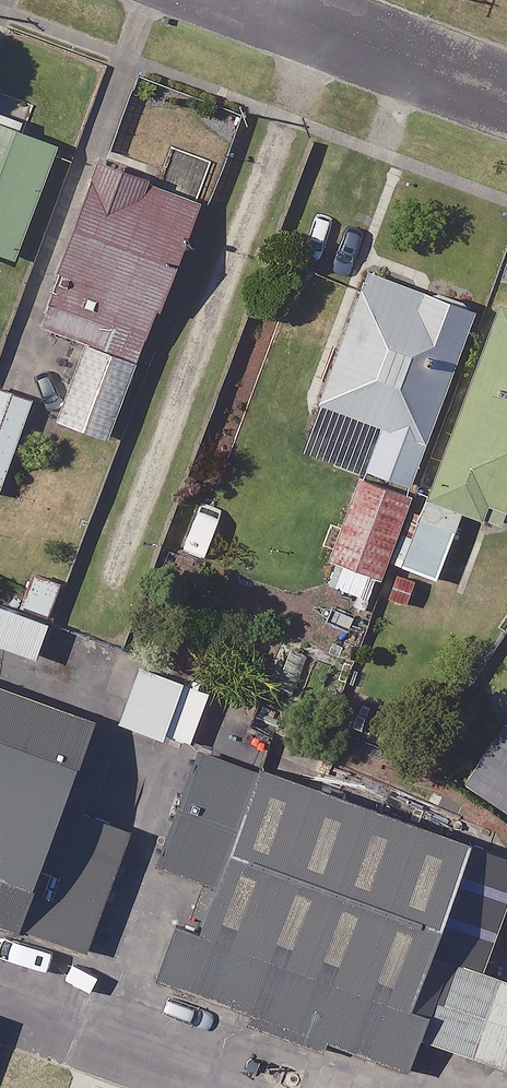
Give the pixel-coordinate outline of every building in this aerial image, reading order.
[(0,123),(0,254),(15,259),(57,144),(0,123)] [(199,201),(103,165),(42,325),(91,344),(62,419),(110,437),(199,201)] [(475,307),(365,267),(317,399),(355,412),(339,457),(411,483),(475,307)] [(502,304),(429,494),(503,523),(506,513),(506,306),(502,304)] [(0,389),(0,489),(14,493),(42,402),(0,389)] [(415,503),(360,479),(328,552),(383,576),(415,503)] [(469,519),(429,500),(399,566),(439,585),(469,519)] [(37,572),(24,611),(0,604),(0,643),(39,655),(62,580),(37,572)] [(186,681),(140,667),(123,723),(169,737),(186,681)] [(467,779),(506,806),(506,721),(467,779)] [(0,743),(0,814),(22,750),(0,743)] [(246,759),(187,918),(152,906),(130,965),(404,1066),(416,1033),(427,1038),(456,960),(480,969),(506,896),(506,855),(246,759)] [(456,960),(427,1038),(506,1066),(506,978),(480,969),(456,960)]
